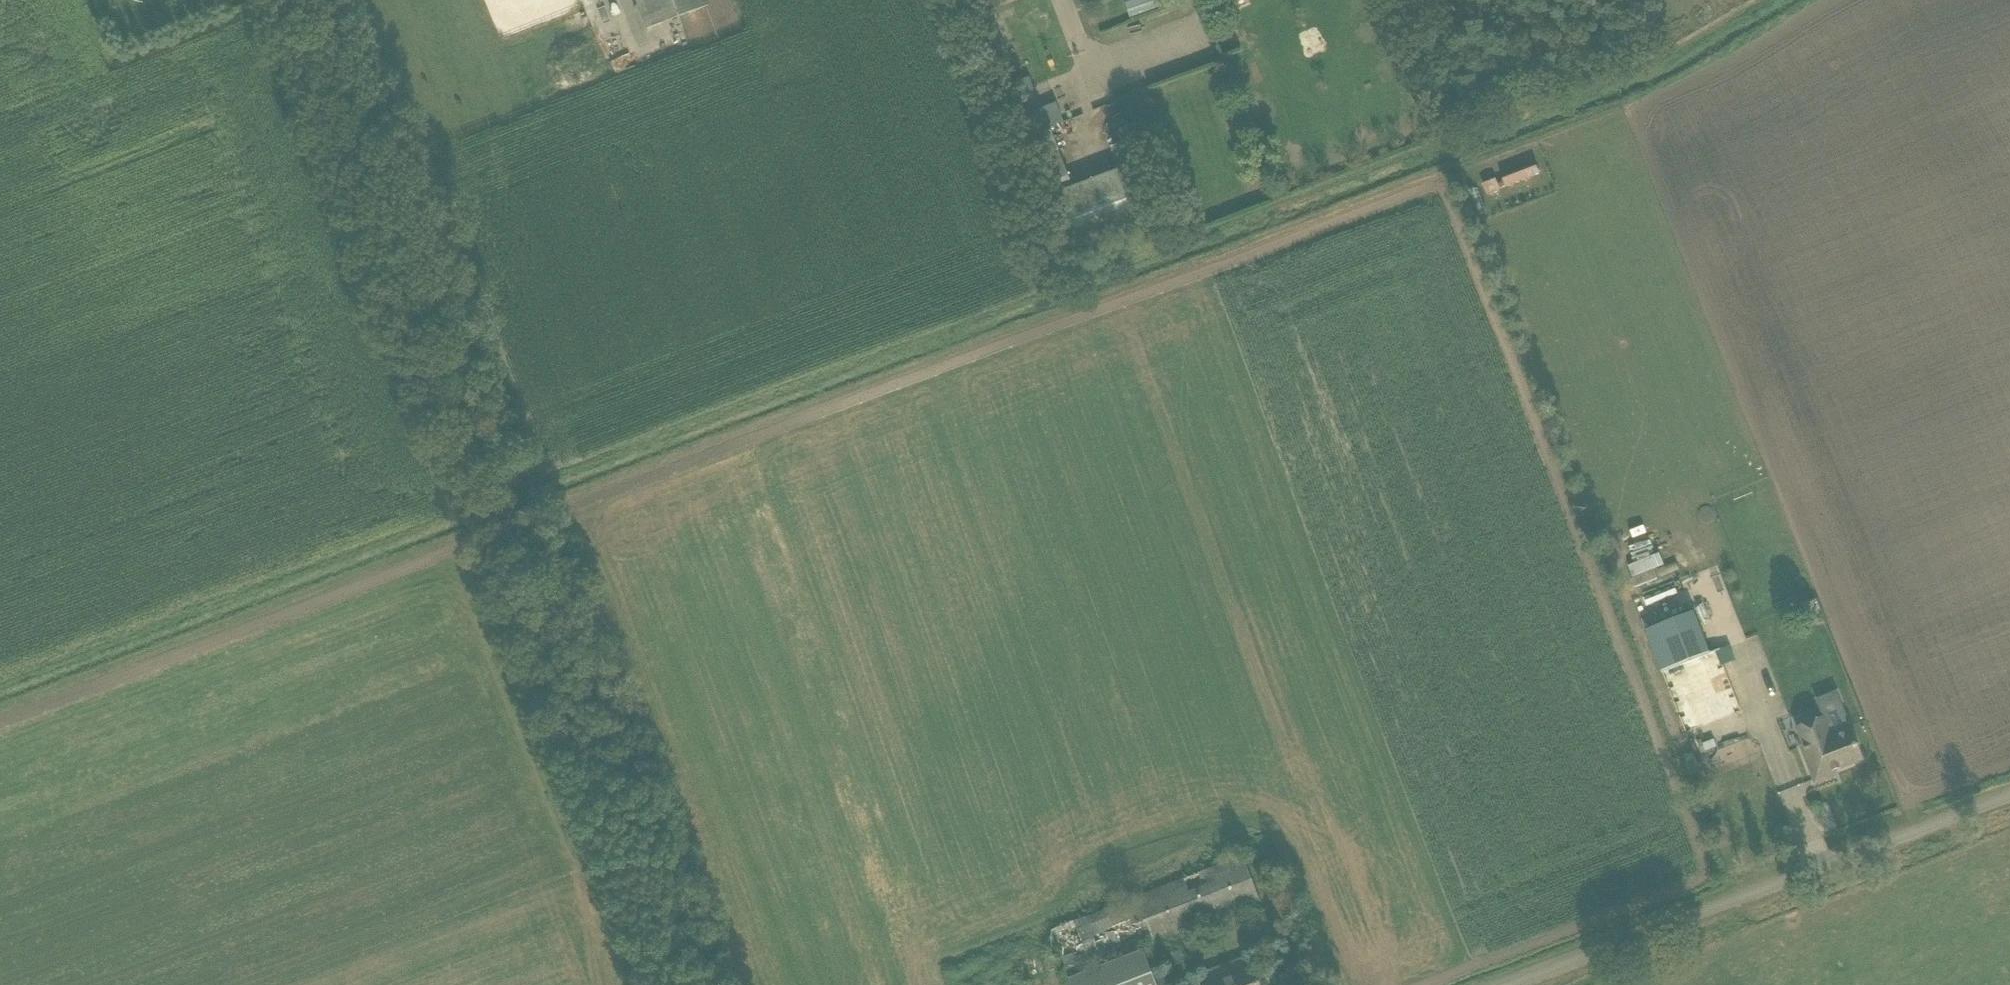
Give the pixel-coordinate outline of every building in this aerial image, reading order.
[(646,29),(708,6),(705,0),(635,0),(646,29)] [(1161,9),(1160,0),(1127,0),(1130,16),(1161,9)] [(1009,86),(1017,107),(1038,100),(1030,79),(1009,86)] [(1057,103),(1011,121),(1018,139),(1064,121),(1057,103)] [(1535,164),(1502,176),(1505,187),(1539,174),(1535,164)] [(1050,200),(1073,260),(1148,231),(1125,171),(1050,200)] [(1499,190),(1495,179),(1483,184),(1488,195),(1499,190)] [(1694,612),(1645,630),(1656,659),(1662,673),(1710,654),(1705,641),(1694,612)] [(1710,654),(1662,673),(1678,713),(1685,732),(1740,710),(1733,692),(1718,651),(1710,654)] [(1862,760),(1855,741),(1849,726),(1831,733),(1825,717),(1816,721),(1797,728),(1804,746),(1801,747),(1815,783),(1835,776),(1833,771),(1862,760)] [(1071,977),(1261,902),(1242,855),(1052,930),(1071,977)] [(1203,984),(1259,984),(1253,970),(1252,966),(1247,954),(1209,969),(1213,980),(1203,984)] [(1072,984),(1146,984),(1138,961),(1072,984)]
